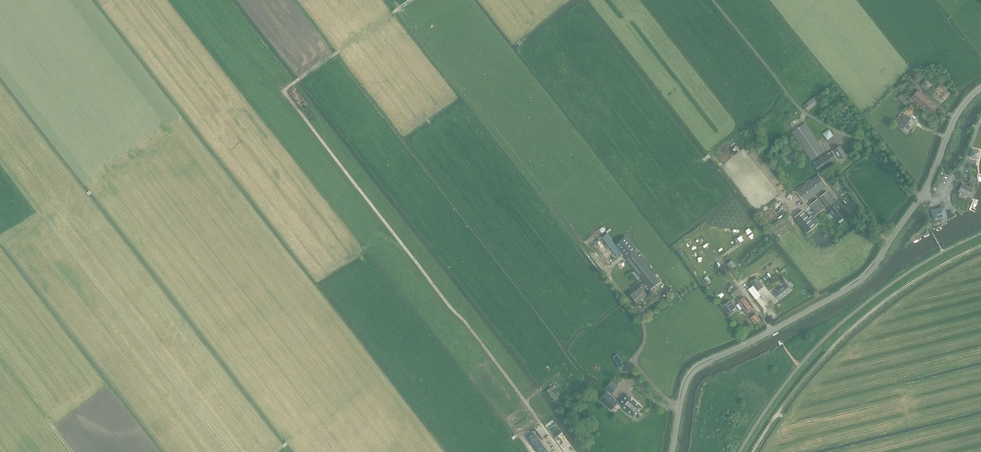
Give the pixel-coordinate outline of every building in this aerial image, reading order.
[(914,86),(918,82),(913,78),(912,78),(909,75),(907,78),(914,86)] [(927,90),(932,84),(926,80),(922,86),(927,90)] [(899,88),(891,96),(896,100),(898,97),(901,100),(906,94),(899,88)] [(932,113),(937,107),(918,90),(912,97),(925,108),(926,108),(932,113)] [(808,110),(818,102),(814,97),(803,105),(808,110)] [(906,114),(898,125),(901,127),(907,132),(915,122),(906,114)] [(824,151),(821,147),(805,123),(792,132),(811,159),(824,151)] [(828,139),(834,135),(829,129),(823,133),(828,139)] [(840,159),(847,154),(843,148),(842,149),(840,145),(834,149),(835,149),(832,151),(832,150),(813,163),(819,172),(837,159),(836,159),(839,157),(840,159)] [(805,202),(827,185),(818,174),(797,191),(805,202)] [(969,196),(970,194),(971,194),(972,193),(972,192),(972,191),(973,188),(962,183),(959,191),(969,196)] [(827,191),(819,197),(838,221),(845,215),(827,191)] [(817,214),(825,208),(818,198),(810,205),(817,214)] [(946,216),(943,207),(932,211),(935,220),(946,216)] [(808,232),(816,226),(803,210),(795,217),(808,232)] [(610,217),(601,225),(626,257),(625,258),(645,283),(643,284),(642,283),(636,287),(637,289),(630,295),(637,303),(648,295),(645,292),(648,290),(646,287),(648,286),(650,289),(660,282),(659,280),(657,278),(635,250),(636,249),(610,217)] [(732,259),(727,262),(732,269),(737,265),(732,259)] [(640,278),(634,271),(631,272),(637,280),(640,278)] [(779,299),(790,290),(786,284),(787,283),(785,280),(780,284),(782,287),(776,291),(778,293),(775,295),(779,299)] [(763,286),(758,281),(753,285),(758,290),(763,286)] [(733,298),(741,293),(735,285),(730,289),(730,288),(727,290),(733,298)] [(753,285),(748,290),(756,300),(761,295),(753,285)] [(760,319),(744,297),(737,301),(750,318),(750,317),(754,323),(760,319)] [(731,313),(736,309),(730,301),(724,305),(731,313)] [(611,381),(605,388),(611,394),(618,386),(611,381)] [(547,390),(555,400),(558,398),(553,391),(558,387),(555,384),(547,390)] [(607,393),(600,400),(612,410),(618,402),(607,393)] [(628,394),(619,403),(634,416),(642,407),(628,394)]
